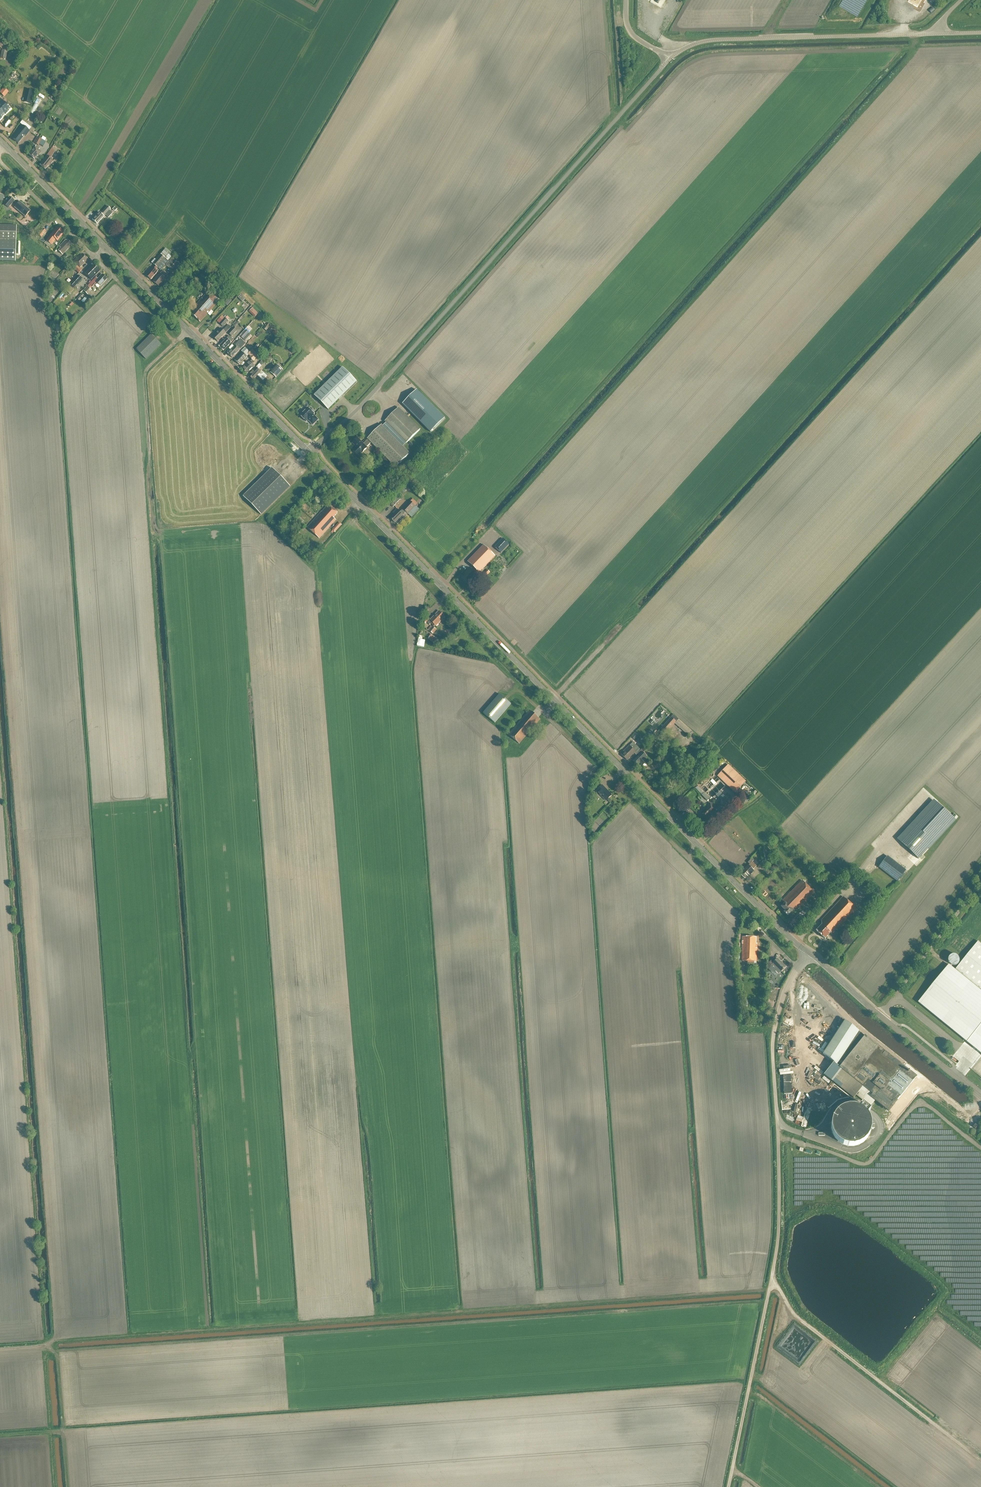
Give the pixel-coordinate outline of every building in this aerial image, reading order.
[(8,92),(3,89),(0,93),(0,94),(4,97),(8,92)] [(1,100),(0,102),(0,122),(11,110),(1,100)] [(38,107),(33,104),(28,112),(33,115),(38,107)] [(7,127),(12,120),(8,117),(3,123),(7,127)] [(18,143),(24,136),(25,134),(26,135),(29,132),(23,126),(19,131),(20,132),(14,140),(18,143)] [(39,145),(43,147),(46,143),(37,137),(33,143),(38,146),(39,145)] [(36,146),(35,148),(28,155),(34,160),(37,157),(41,153),(38,150),(39,149),(36,146)] [(55,152),(51,149),(46,156),(47,157),(40,166),(45,171),(49,165),(50,166),(53,162),(50,159),(55,152)] [(14,202),(10,198),(3,205),(8,209),(14,202)] [(20,202),(14,208),(25,217),(30,211),(20,202)] [(92,221),(97,225),(105,216),(108,219),(112,214),(109,211),(111,210),(107,207),(100,214),(99,213),(92,221)] [(0,226),(0,261),(15,262),(15,242),(16,226),(0,226)] [(63,234),(56,228),(46,242),(51,246),(55,240),(57,242),(63,234)] [(46,232),(42,229),(37,235),(41,238),(46,232)] [(68,248),(72,244),(68,241),(67,242),(66,241),(59,248),(61,249),(58,251),(62,255),(69,248),(68,248)] [(164,252),(156,261),(155,260),(152,263),(155,267),(147,276),(151,280),(158,273),(156,271),(158,269),(161,271),(164,268),(172,258),(164,252)] [(79,257),(78,256),(73,262),(77,267),(74,270),(79,274),(82,271),(80,269),(88,260),(82,255),(79,257)] [(176,261),(172,258),(166,265),(171,268),(176,261)] [(85,274),(91,280),(99,272),(98,270),(98,269),(96,267),(95,267),(93,266),(85,274)] [(163,271),(160,274),(153,282),(159,287),(166,279),(169,276),(163,271)] [(107,280),(102,275),(97,280),(96,278),(87,287),(88,287),(84,292),(87,295),(92,291),(91,290),(96,284),(100,287),(107,280)] [(73,289),(82,280),(78,276),(69,286),(73,289)] [(190,314),(200,323),(217,304),(206,295),(193,309),(194,310),(190,314)] [(223,327),(228,321),(225,319),(220,324),(223,327)] [(218,342),(226,334),(229,330),(227,328),(223,331),(221,329),(218,332),(218,333),(213,338),(218,342)] [(237,332),(234,328),(228,333),(232,337),(237,332)] [(249,333),(246,331),(240,337),(243,339),(249,333)] [(161,345),(151,335),(136,350),(146,360),(161,345)] [(229,337),(227,339),(219,347),(224,352),(231,343),(233,341),(230,337),(229,337)] [(240,350),(237,347),(236,346),(228,354),(232,358),(240,350)] [(254,352),(255,353),(251,357),(250,358),(252,361),(243,370),(247,375),(255,367),(253,365),(255,363),(254,362),(259,357),(258,355),(261,352),(258,348),(254,352)] [(248,356),(244,352),(235,361),(240,366),(247,358),(246,357),(248,356)] [(262,367),(260,365),(249,376),(253,381),(257,376),(263,382),(268,377),(262,372),(261,373),(259,371),(262,367)] [(276,377),(282,370),(278,366),(271,373),(276,377)] [(343,368),(314,396),(328,410),(357,382),(343,368)] [(417,390),(402,405),(431,433),(445,419),(417,390)] [(308,420),(313,426),(318,420),(313,415),(314,414),(308,408),(300,416),(301,418),(301,419),(303,421),(304,421),(306,422),(308,420)] [(398,409),(385,422),(407,444),(420,430),(398,409)] [(367,448),(371,443),(396,468),(410,454),(382,425),(367,440),(368,440),(363,444),(357,438),(352,443),(357,448),(353,451),(358,456),(362,453),(367,448)] [(267,444),(260,451),(272,463),(279,457),(275,453),(275,452),(273,449),(272,450),(267,444)] [(290,487),(272,469),(243,497),(261,516),(290,487)] [(408,514),(415,507),(415,506),(410,501),(403,510),(400,513),(398,511),(390,519),(395,523),(396,523),(398,525),(403,519),(401,517),(406,512),(408,514)] [(331,507),(330,508),(328,506),(322,513),(322,512),(307,528),(319,539),(336,520),(333,518),(338,513),(331,507)] [(335,533),(342,525),(339,523),(332,530),(335,533)] [(305,537),(300,533),(296,538),(301,542),(305,537)] [(509,545),(503,539),(495,547),(501,554),(509,545)] [(468,562),(479,573),(495,557),(484,546),(468,562)] [(468,584),(477,575),(470,568),(466,572),(467,572),(462,578),(468,584)] [(438,613),(427,623),(430,625),(432,623),(436,627),(444,619),(442,617),(443,616),(440,612),(439,614),(438,613)] [(432,627),(431,626),(428,630),(433,635),(437,630),(433,627),(432,627)] [(438,639),(431,635),(428,639),(434,644),(438,639)] [(425,641),(418,640),(417,647),(424,648),(425,641)] [(495,724),(511,705),(499,695),(483,713),(495,724)] [(519,744),(540,720),(530,711),(509,735),(519,744)] [(687,735),(688,735),(690,737),(693,733),(673,715),(661,729),(666,734),(675,724),(687,735)] [(638,753),(640,750),(633,743),(624,752),(625,752),(622,755),(627,761),(635,752),(637,754),(638,753)] [(642,748),(640,750),(638,753),(639,755),(633,762),(637,766),(640,763),(642,765),(646,761),(644,759),(646,757),(643,753),(647,749),(644,747),(642,748)] [(728,765),(718,776),(735,793),(746,782),(728,765)] [(606,801),(612,795),(602,786),(596,791),(606,801)] [(936,803),(900,842),(918,859),(955,820),(936,803)] [(712,820),(715,816),(712,813),(714,811),(712,809),(714,807),(710,804),(703,811),(705,813),(702,815),(705,818),(703,819),(706,822),(710,818),(712,820)] [(773,859),(771,852),(767,853),(766,850),(761,851),(763,861),(773,859)] [(897,882),(906,870),(887,856),(878,868),(897,882)] [(750,865),(740,875),(745,879),(749,875),(750,876),(754,871),(753,870),(757,867),(757,866),(752,862),(753,861),(752,859),(748,863),(750,865)] [(781,865),(778,862),(770,870),(773,873),(781,865)] [(783,912),(788,916),(793,910),(794,911),(795,910),(796,911),(799,908),(799,909),(815,893),(802,881),(783,901),(785,904),(781,907),(784,910),(783,912)] [(881,896),(875,890),(861,905),(868,911),(881,896)] [(821,926),(816,931),(825,939),(830,933),(832,935),(836,930),(837,930),(856,909),(843,897),(821,921),(821,926)] [(756,938),(742,937),(741,961),(756,962),(757,944),(756,944),(756,938)] [(919,1003),(980,1053),(980,944),(979,942),(956,970),(949,965),(919,1003)] [(960,963),(961,961),(960,959),(960,958),(959,957),(958,957),(957,956),(956,956),(955,956),(954,956),(953,956),(952,957),(951,958),(950,959),(950,960),(950,962),(950,963),(950,964),(951,965),(952,966),(953,966),(955,967),(957,967),(958,966),(959,965),(960,963)] [(785,967),(777,959),(776,960),(774,958),(769,963),(769,962),(768,963),(767,969),(771,972),(774,969),(779,974),(785,967)] [(815,1017),(808,1023),(810,1026),(817,1020),(815,1017)] [(916,1077),(845,1021),(823,1054),(834,1062),(823,1075),(853,1099),(856,1095),(871,1107),(875,1101),(889,1112),(916,1077)] [(783,1030),(788,1033),(791,1029),(786,1025),(783,1030)] [(870,1110),(862,1104),(859,1108),(854,1106),(849,1106),(844,1107),(839,1110),(835,1114),(833,1118),(831,1123),(831,1128),(833,1134),(835,1138),(839,1142),(843,1144),(848,1146),(854,1146),(858,1145),(863,1142),(867,1138),(870,1134),(871,1128),(875,1128),(875,1124),(871,1124),(870,1119),(867,1114),(870,1110)]
